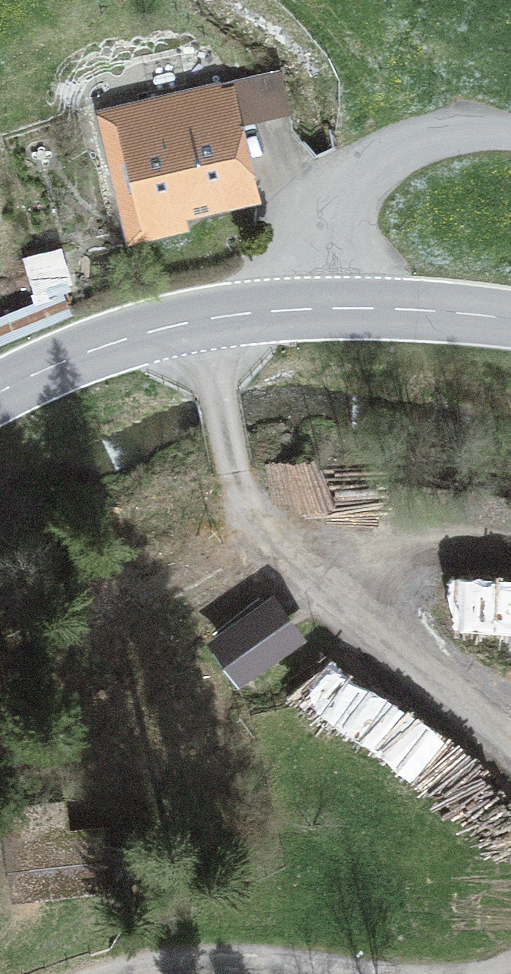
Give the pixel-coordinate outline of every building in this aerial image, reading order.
[(269,70),(90,118),(126,240),(186,223),(178,195),(241,178),(224,117),(277,102),(269,70)] [(454,613),(510,617),(510,564),(458,560),(454,613)] [(269,603),(219,638),(243,672),(293,636),(269,603)]
